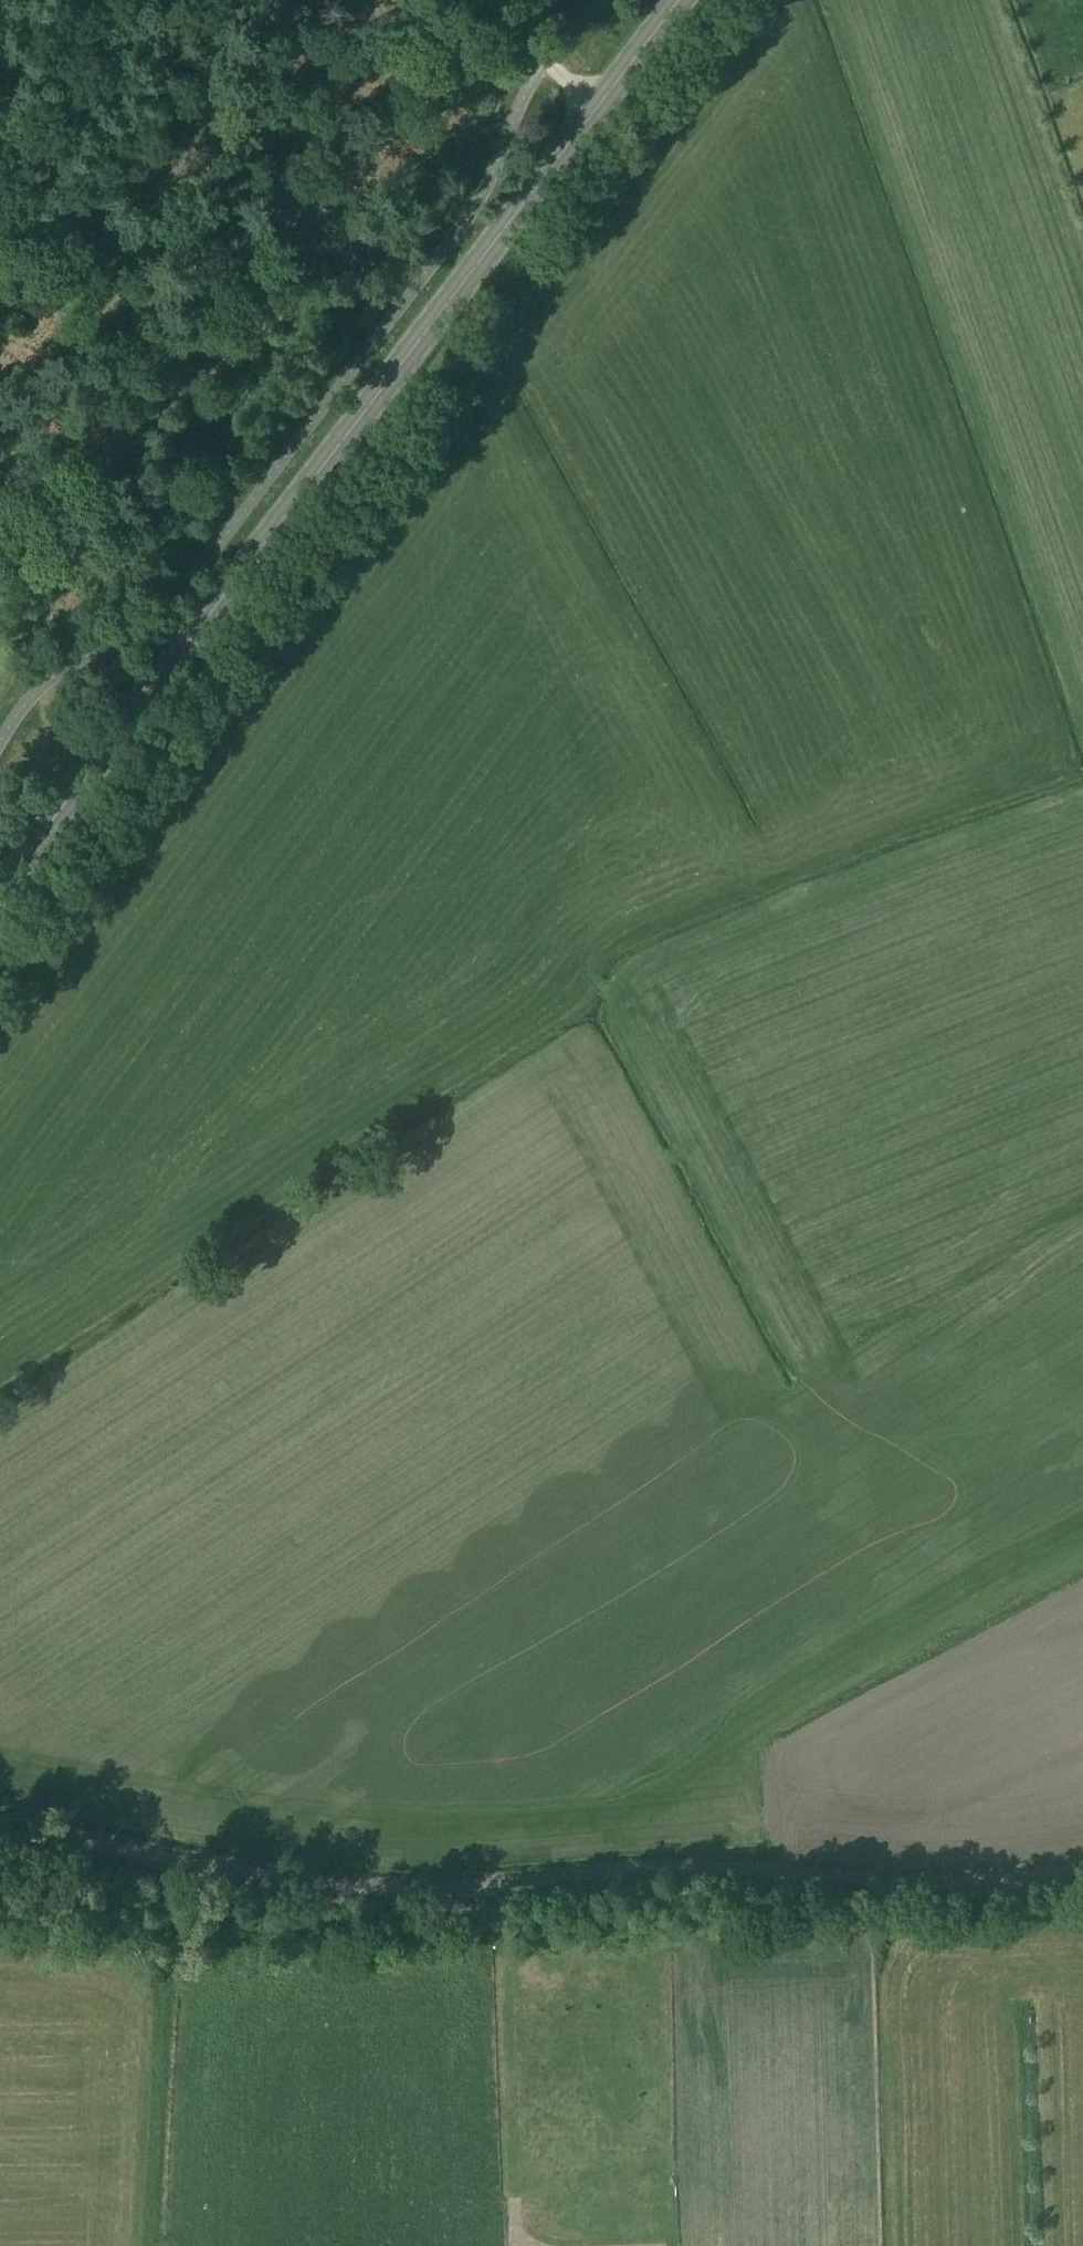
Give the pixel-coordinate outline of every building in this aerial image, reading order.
[(641,2174),(632,2184),(649,2198),(658,2189),(641,2174)]
